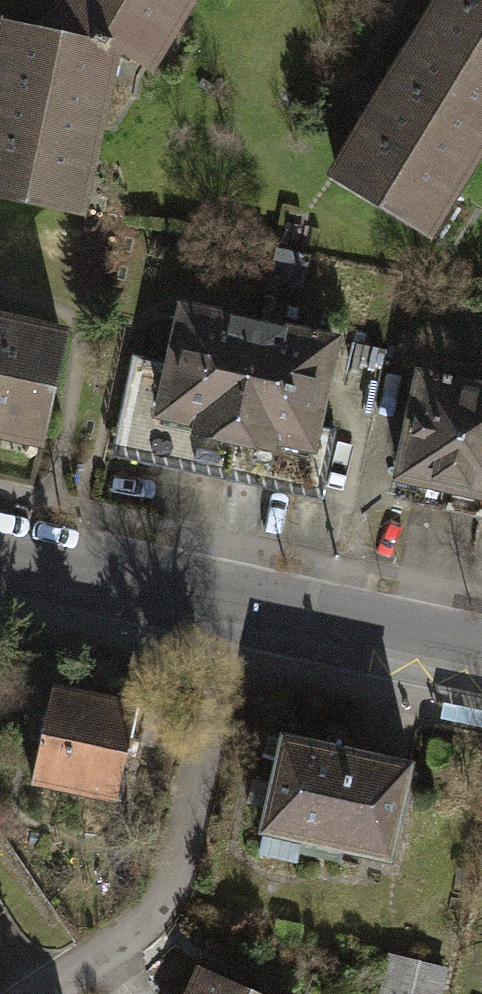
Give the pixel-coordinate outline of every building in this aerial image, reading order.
[(39,35),(98,47),(108,54),(110,49),(135,59),(155,30),(166,36),(187,0),(60,0),(39,35)] [(419,36),(481,76),(481,0),(440,0),(419,36)] [(74,169),(83,171),(101,87),(90,85),(98,47),(39,35),(11,29),(0,81),(0,191),(66,205),(74,169)] [(481,112),(481,76),(419,36),(338,175),(418,221),(435,192),(446,198),(481,136),(481,119),(479,117),(481,112)] [(111,444),(224,469),(257,324),(182,307),(169,365),(131,357),(111,444)] [(0,323),(0,427),(3,428),(6,415),(40,422),(59,335),(0,323)] [(333,341),(257,324),(224,469),(222,478),(318,500),(334,431),(314,426),(333,341)] [(420,376),(398,473),(416,477),(411,498),(480,514),(481,505),(481,390),(420,376)] [(136,703),(50,685),(30,781),(116,799),(136,703)] [(409,763),(279,734),(257,830),(300,839),(297,852),(337,861),(340,848),(387,859),(409,763)] [(199,968),(188,993),(260,993),(199,968)] [(416,971),(408,993),(428,993),(434,977),(416,971)]
